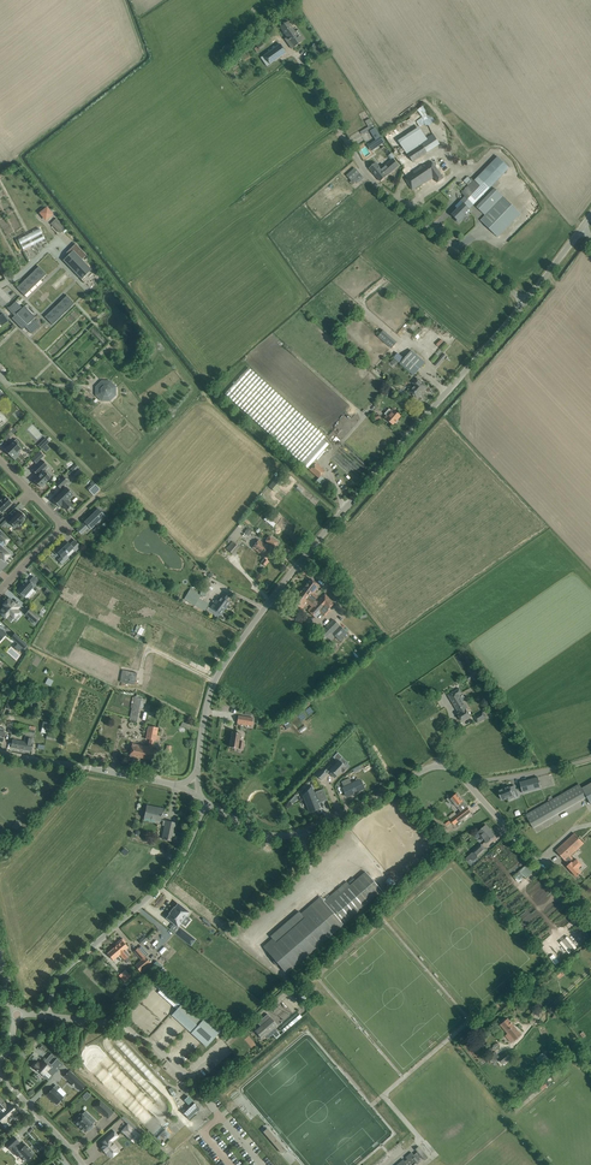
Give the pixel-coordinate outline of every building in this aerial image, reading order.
[(280,27),(288,38),(294,34),(293,33),(295,32),(287,22),(280,27)] [(293,33),(294,34),(288,38),(288,39),(285,40),(290,47),(293,45),(294,47),(302,41),(299,38),(302,35),(298,29),(295,32),(293,33)] [(251,48),(255,53),(256,52),(259,50),(265,46),(261,39),(255,43),(257,46),(254,48),(253,46),(251,48)] [(264,56),(266,59),(270,64),(286,53),(280,44),(264,56)] [(231,59),(226,52),(221,56),(225,63),(231,59)] [(428,126),(435,121),(424,105),(418,109),(423,116),(417,121),(421,126),(425,123),(428,126)] [(370,119),(366,121),(369,127),(361,131),(363,134),(375,127),(370,119)] [(422,144),(408,153),(413,162),(440,144),(433,134),(427,138),(428,139),(421,144),(422,144)] [(371,144),(370,145),(373,149),(383,142),(383,143),(384,142),(381,137),(376,141),(371,144)] [(367,156),(371,153),(366,146),(362,149),(367,156)] [(461,193),(465,196),(473,204),(509,168),(498,157),(475,180),(472,177),(470,179),(472,182),(461,193)] [(376,163),(370,168),(369,168),(380,181),(399,165),(393,159),(381,168),(376,163)] [(437,183),(442,179),(444,178),(431,160),(410,175),(405,178),(412,190),(424,182),(425,183),(434,177),(437,183)] [(349,173),(347,175),(352,181),(351,182),(350,182),(352,184),(353,185),(355,183),(356,182),(357,183),(364,178),(357,170),(351,175),(349,173)] [(498,237),(520,214),(495,188),(477,207),(486,215),(481,220),(498,237)] [(469,209),(473,204),(465,196),(461,201),(463,203),(452,215),(455,218),(454,218),(459,223),(466,215),(467,215),(471,211),(469,209)] [(47,208),(41,213),(46,219),(52,214),(47,208)] [(51,223),(59,232),(65,226),(57,218),(51,223)] [(27,235),(18,240),(23,250),(45,239),(39,229),(27,235)] [(73,250),(63,260),(81,280),(92,270),(73,250)] [(47,275),(39,267),(17,288),(25,296),(24,295),(30,290),(46,275),(47,275)] [(66,296),(57,304),(45,317),(44,316),(52,325),(74,303),(66,295),(66,296)] [(33,319),(35,317),(25,306),(22,308),(16,302),(16,301),(8,309),(14,316),(12,318),(22,330),(25,327),(32,334),(40,326),(40,325),(39,326),(33,319)] [(2,326),(9,320),(0,311),(0,323),(2,326)] [(378,336),(392,348),(397,342),(383,330),(378,336)] [(400,363),(409,371),(414,375),(425,363),(411,351),(400,363)] [(399,352),(391,361),(397,366),(405,358),(399,352)] [(225,394),(308,468),(314,461),(329,444),(323,439),(325,437),(249,368),(225,394)] [(409,392),(412,395),(417,399),(424,391),(423,390),(426,386),(417,378),(412,383),(415,385),(409,392)] [(96,387),(96,395),(102,401),(110,401),(116,395),(116,387),(110,381),(102,381),(96,387)] [(385,418),(389,421),(393,425),(401,416),(393,409),(392,410),(389,408),(384,414),(387,416),(385,418)] [(49,442),(45,438),(41,442),(45,446),(49,442)] [(16,439),(4,450),(12,458),(12,457),(15,460),(20,455),(18,452),(21,449),(17,444),(19,442),(16,439)] [(39,477),(34,481),(40,487),(41,487),(42,487),(45,484),(45,483),(51,477),(45,470),(49,467),(47,466),(47,465),(42,460),(32,470),(39,477)] [(314,461),(308,468),(318,478),(325,471),(314,461)] [(56,484),(60,489),(68,481),(64,477),(56,484)] [(269,486),(275,492),(282,484),(279,482),(280,480),(276,477),(275,479),(269,486)] [(66,488),(53,501),(59,508),(62,505),(67,511),(72,505),(67,500),(73,495),(66,488)] [(1,513),(12,503),(6,497),(3,501),(1,499),(0,501),(0,512),(1,513)] [(98,509),(84,522),(85,523),(89,527),(91,529),(105,516),(98,509)] [(20,511),(9,522),(15,528),(18,524),(20,526),(23,522),(22,521),(26,517),(20,511)] [(248,528),(244,533),(248,536),(252,532),(248,528)] [(1,558),(4,561),(10,555),(1,548),(5,544),(8,541),(9,540),(0,532),(0,539),(0,540),(0,557),(1,558)] [(269,562),(268,561),(274,552),(271,550),(273,547),(274,547),(278,543),(269,536),(266,541),(267,542),(270,544),(262,555),(261,556),(264,559),(261,563),(265,566),(269,562)] [(70,545),(66,540),(53,552),(57,556),(59,555),(61,557),(58,560),(62,565),(69,558),(66,555),(72,549),(75,552),(81,546),(75,540),(70,545)] [(265,545),(258,540),(252,548),(262,555),(270,544),(267,542),(265,545)] [(239,547),(232,542),(226,549),(232,554),(239,547)] [(34,586),(38,581),(33,576),(29,581),(27,579),(16,590),(24,598),(35,586),(34,586)] [(301,591),(315,601),(317,598),(313,595),(320,586),(310,579),(301,591)] [(190,589),(184,599),(195,606),(205,611),(208,604),(198,599),(200,595),(190,589)] [(315,601),(301,591),(292,603),(301,609),(306,602),(307,603),(308,601),(312,604),(315,601)] [(216,600),(211,608),(219,614),(224,607),(226,608),(230,603),(226,600),(229,596),(224,593),(218,601),(216,600)] [(327,609),(328,609),(329,608),(329,609),(334,603),(325,594),(318,601),(327,609)] [(0,611),(0,613),(0,614),(4,618),(5,617),(6,618),(9,614),(14,618),(18,613),(17,612),(18,610),(17,609),(19,607),(9,598),(5,603),(3,605),(5,606),(0,611)] [(317,601),(308,610),(316,618),(320,613),(324,617),(330,611),(328,609),(327,609),(318,601),(317,601)] [(26,614),(36,623),(40,618),(30,609),(26,614)] [(193,632),(186,647),(194,652),(196,647),(197,647),(202,637),(198,635),(201,630),(202,631),(205,625),(192,618),(189,624),(196,628),(194,633),(193,632)] [(333,619),(321,632),(327,637),(331,633),(340,641),(347,633),(333,619)] [(18,636),(14,640),(17,644),(22,648),(23,649),(27,645),(18,636)] [(334,645),(328,653),(331,655),(337,648),(334,645)] [(137,673),(122,670),(120,682),(135,685),(137,673)] [(467,677),(470,680),(478,675),(476,671),(467,677)] [(462,693),(459,688),(456,690),(448,695),(459,713),(458,714),(462,721),(470,716),(466,709),(467,708),(459,695),(462,693)] [(132,708),(129,721),(138,722),(141,708),(142,703),(145,704),(146,699),(136,697),(134,697),(133,703),(132,708)] [(473,717),(477,723),(487,718),(483,711),(473,717)] [(253,718),(238,716),(237,723),(252,726),(253,718)] [(7,732),(12,733),(12,732),(15,723),(8,721),(7,726),(9,727),(7,732)] [(16,723),(14,732),(21,733),(22,725),(16,723)] [(20,741),(13,740),(11,748),(22,750),(22,748),(22,744),(26,745),(26,742),(27,735),(30,736),(32,726),(29,726),(29,725),(23,724),(21,734),(25,735),(24,739),(21,738),(20,741)] [(22,744),(22,748),(22,750),(31,751),(32,745),(32,744),(33,739),(32,739),(33,736),(34,737),(35,731),(36,727),(32,726),(30,736),(27,735),(26,742),(26,745),(22,744)] [(155,741),(158,728),(148,726),(146,739),(150,740),(148,747),(151,748),(149,759),(158,761),(160,751),(152,750),(154,741),(155,741)] [(229,747),(238,749),(242,749),(244,742),(239,741),(240,733),(232,732),(229,747)] [(59,735),(47,733),(46,739),(58,741),(59,735)] [(130,756),(149,759),(151,748),(148,747),(132,744),(130,756)] [(322,769),(316,775),(321,780),(327,774),(330,770),(331,772),(330,773),(335,778),(337,775),(340,772),(341,771),(343,773),(346,769),(345,767),(339,761),(342,757),(338,752),(333,757),(337,762),(333,767),(330,765),(324,771),(322,769)] [(532,790),(531,788),(540,785),(538,777),(520,782),(523,793),(532,790)] [(342,788),(344,793),(346,792),(348,797),(356,794),(356,793),(361,790),(357,781),(351,784),(349,778),(341,782),(344,787),(342,788)] [(581,785),(582,786),(526,811),(535,830),(538,829),(538,830),(569,816),(568,812),(565,813),(564,809),(589,798),(590,802),(590,780),(581,785)] [(320,802),(327,800),(323,789),(323,790),(316,793),(315,792),(315,793),(314,793),(312,786),(311,787),(312,787),(303,796),(303,795),(303,796),(309,813),(310,813),(309,811),(319,807),(320,809),(318,803),(319,803),(320,803),(320,802)] [(502,789),(498,791),(502,800),(508,797),(508,798),(509,800),(514,798),(514,796),(512,792),(516,790),(514,786),(510,787),(510,786),(506,788),(505,787),(502,788),(502,789)] [(451,822),(454,825),(471,811),(457,794),(454,796),(453,795),(447,799),(451,805),(454,803),(461,812),(447,823),(448,824),(451,822)] [(294,803),(299,798),(296,795),(291,800),(294,803)] [(157,810),(146,808),(145,817),(160,820),(163,809),(158,808),(157,810)] [(163,821),(162,825),(165,826),(162,839),(172,841),(181,843),(182,837),(174,835),(176,824),(163,821)] [(486,825),(478,832),(488,842),(495,836),(495,835),(495,836),(492,832),(493,831),(492,831),(486,825)] [(574,834),(556,851),(569,865),(567,866),(577,877),(582,872),(578,868),(582,864),(577,859),(575,861),(571,856),(583,844),(574,834)] [(481,843),(472,852),(477,858),(487,849),(481,843)] [(528,864),(514,877),(519,882),(525,876),(527,878),(535,871),(528,864)] [(272,939),(263,947),(267,951),(274,960),(273,961),(277,966),(278,965),(286,974),(329,937),(382,891),(365,872),(350,885),(347,882),(333,894),(325,900),(323,898),(322,900),(320,897),(312,904),(310,906),(300,914),(298,912),(270,937),(272,939)] [(392,877),(384,883),(390,891),(398,885),(392,877)] [(178,927),(185,917),(185,918),(186,917),(185,917),(189,912),(178,904),(174,909),(174,908),(170,913),(170,914),(167,918),(178,927)] [(180,928),(175,934),(188,943),(192,938),(180,928)] [(119,944),(117,946),(127,957),(130,955),(125,950),(128,947),(125,944),(126,942),(122,938),(117,943),(119,944)] [(114,948),(107,954),(111,958),(113,960),(120,954),(124,960),(127,963),(130,961),(127,957),(117,946),(114,948)] [(138,948),(133,951),(140,959),(141,960),(135,966),(140,972),(150,963),(146,958),(145,957),(144,955),(138,949),(138,948)] [(126,970),(118,976),(124,982),(131,976),(126,970)] [(165,983),(160,989),(178,1006),(179,1007),(172,1015),(191,1033),(201,1042),(206,1047),(207,1046),(221,1030),(203,1013),(200,1016),(184,1002),(185,1000),(165,983)] [(257,1023),(261,1027),(256,1032),(262,1039),(265,1036),(268,1039),(277,1031),(275,1028),(277,1026),(268,1014),(257,1023)] [(292,1026),(302,1016),(300,1014),(289,1024),(292,1026)] [(503,1022),(500,1025),(508,1033),(505,1036),(507,1037),(509,1035),(513,1040),(514,1041),(517,1039),(522,1035),(508,1018),(503,1022)] [(500,1060),(503,1065),(511,1058),(506,1052),(499,1057),(496,1053),(490,1058),(493,1062),(492,1062),(494,1065),(500,1060)] [(38,1062),(34,1067),(38,1071),(39,1070),(44,1074),(47,1071),(53,1076),(63,1064),(58,1059),(52,1065),(47,1060),(45,1062),(44,1062),(42,1065),(38,1062)] [(69,1071),(64,1076),(71,1082),(70,1083),(74,1087),(75,1086),(81,1091),(86,1086),(69,1071)] [(53,1087),(46,1095),(57,1105),(63,1097),(57,1091),(59,1088),(56,1085),(53,1088),(53,1087)] [(194,1102),(193,1102),(189,1096),(185,1100),(190,1105),(182,1112),(188,1120),(200,1109),(194,1102)] [(1,1123),(4,1120),(9,1124),(16,1118),(12,1113),(15,1111),(12,1108),(11,1109),(10,1107),(11,1106),(8,1104),(5,1106),(0,1100),(0,1121),(1,1123)] [(100,1100),(94,1106),(104,1115),(109,1109),(100,1100)] [(512,1108),(516,1112),(521,1109),(517,1104),(512,1108)] [(77,1119),(75,1122),(85,1132),(88,1129),(89,1131),(93,1126),(92,1125),(93,1124),(92,1124),(95,1121),(92,1117),(89,1120),(87,1119),(82,1114),(81,1115),(80,1114),(76,1118),(77,1119)] [(136,1140),(140,1135),(128,1124),(122,1131),(128,1137),(131,1134),(136,1138),(135,1139),(136,1140)] [(283,1152),(287,1149),(268,1128),(264,1131),(283,1152)] [(166,1129),(161,1133),(166,1138),(171,1134),(166,1129)] [(111,1158),(120,1151),(112,1142),(118,1136),(114,1132),(102,1142),(104,1145),(101,1148),(105,1152),(106,1152),(111,1158)] [(19,1155),(26,1162),(34,1154),(26,1145),(21,1149),(17,1145),(19,1143),(14,1137),(6,1145),(11,1150),(17,1157),(19,1155)] [(406,1162),(403,1159),(397,1164),(418,1164),(416,1163),(417,1162),(418,1164),(421,1161),(420,1160),(423,1158),(425,1160),(428,1157),(422,1151),(418,1146),(415,1149),(418,1152),(414,1155),(411,1152),(406,1157),(408,1160),(406,1162)]
